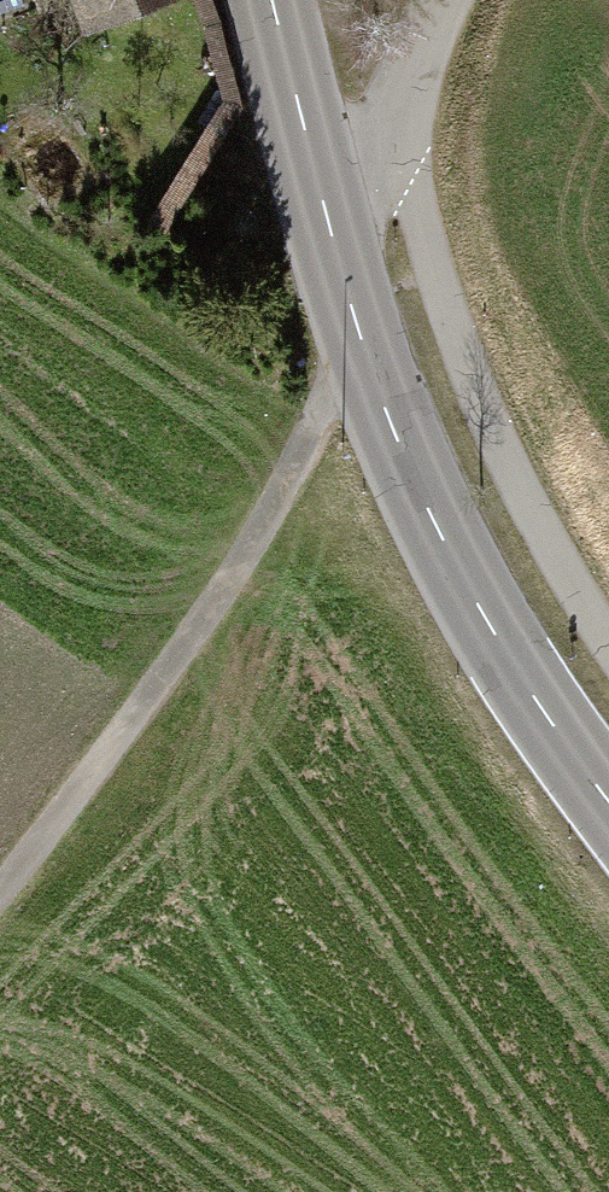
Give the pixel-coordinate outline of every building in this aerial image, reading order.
[(95,11),(122,0),(91,0),(95,11)]
